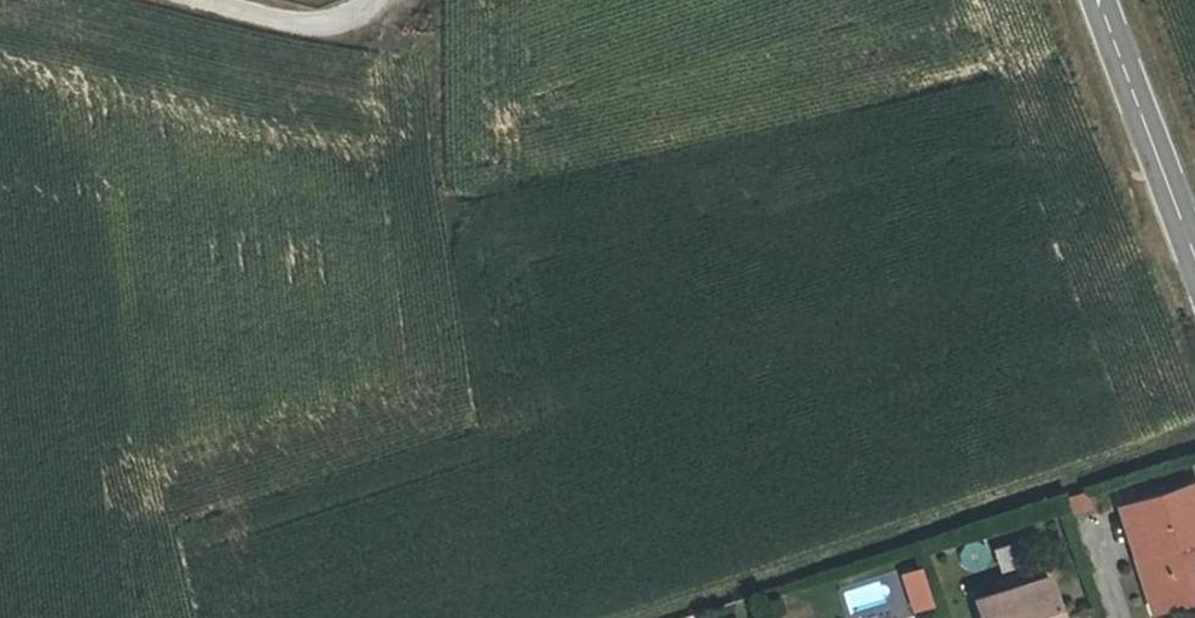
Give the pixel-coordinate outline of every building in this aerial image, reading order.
[(1143,560),(1160,613),(1194,602),(1194,491),(1128,510),(1139,545),(1149,542),(1153,557),(1143,560)] [(1139,545),(1143,560),(1153,557),(1149,542),(1139,545)] [(913,611),(935,604),(923,565),(901,571),(913,611)] [(1054,584),(981,605),(985,617),(1065,617),(1054,584)]
